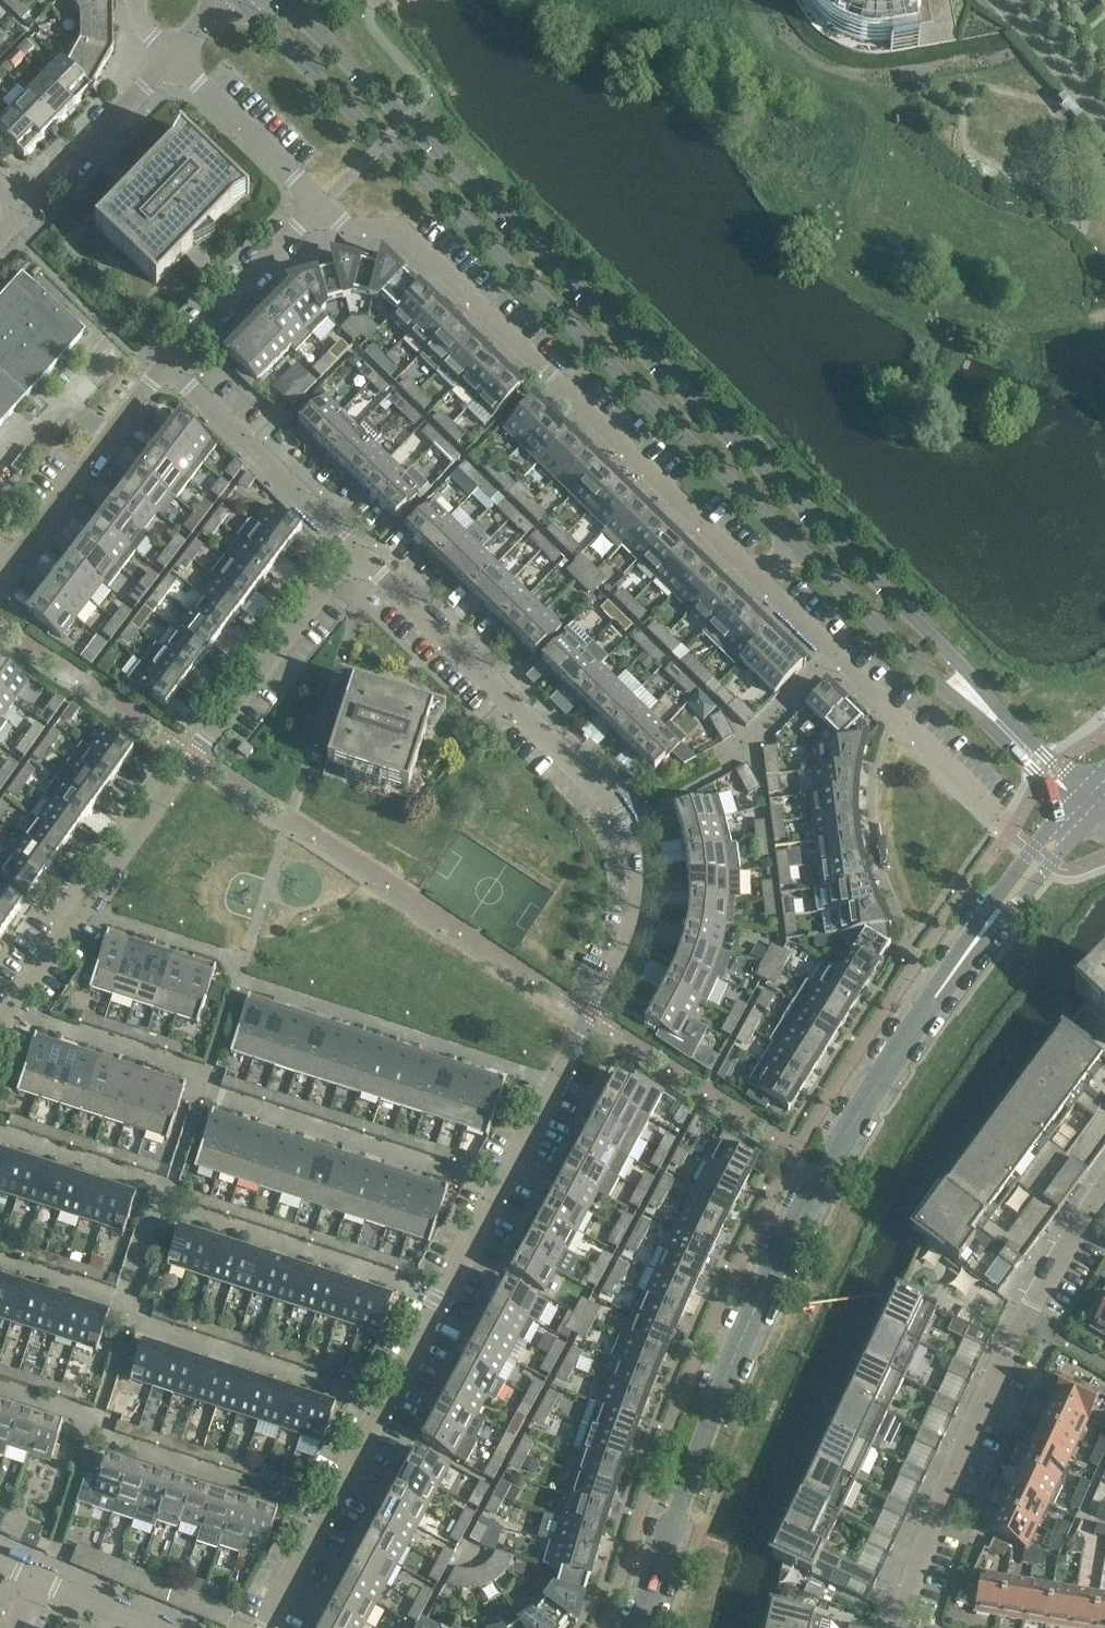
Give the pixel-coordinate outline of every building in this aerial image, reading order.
[(13,11),(19,4),(15,0),(5,0),(4,1),(13,11)] [(81,15),(113,6),(110,0),(72,0),(81,15)] [(959,40),(952,0),(798,0),(805,13),(815,26),(828,37),(842,45),(858,51),(875,53),(891,51),(919,47),(959,40)] [(19,4),(13,11),(22,20),(28,14),(19,4)] [(81,15),(81,42),(114,51),(113,6),(81,15)] [(9,17),(0,26),(5,30),(12,30),(17,25),(9,17)] [(18,51),(24,57),(33,48),(27,42),(18,51)] [(114,51),(81,42),(68,66),(92,90),(93,90),(114,51)] [(24,57),(18,51),(9,61),(15,67),(24,57)] [(62,61),(45,78),(75,107),(92,90),(68,66),(62,61)] [(75,107),(45,78),(29,95),(59,124),(75,107)] [(29,95),(12,112),(42,141),(59,124),(29,95)] [(25,159),(42,141),(12,112),(0,124),(0,147),(6,140),(25,159)] [(157,284),(186,254),(246,192),(185,133),(96,225),(157,284)] [(342,268),(338,269),(347,299),(352,298),(351,296),(350,297),(351,293),(373,299),(382,269),(379,268),(381,262),(356,255),(354,261),(339,258),(342,268)] [(397,312),(420,288),(418,289),(388,259),(385,269),(382,269),(373,299),(379,300),(379,299),(378,298),(381,296),(397,312)] [(347,299),(338,269),(290,282),(293,286),(295,284),(324,312),(327,309),(326,308),(325,309),(324,305),(347,299)] [(0,298),(0,427),(86,331),(22,273),(0,298)] [(330,319),(324,312),(295,284),(293,286),(278,302),(313,336),(330,319)] [(438,305),(420,288),(397,312),(391,318),(408,336),(438,305)] [(278,302),(261,319),(291,348),(296,353),(313,336),(278,302)] [(438,305),(408,336),(425,352),(455,322),(438,305)] [(291,348),(261,319),(226,354),(227,355),(228,354),(243,369),(238,374),(253,388),(291,348)] [(357,338),(352,319),(341,330),(354,342),(357,338)] [(357,338),(364,338),(369,319),(352,319),(357,338)] [(369,319),(364,338),(367,342),(380,329),(369,319)] [(420,357),(437,373),(471,338),(455,322),(425,352),(420,357)] [(459,385),(488,355),(471,338),(437,373),(454,390),(459,385)] [(340,345),(331,354),(339,362),(348,353),(340,345)] [(378,367),(385,359),(376,350),(369,358),(378,367)] [(354,352),(346,360),(351,364),(357,364),(362,360),(354,352)] [(339,362),(331,354),(322,364),(330,371),(339,362)] [(505,371),(488,355),(459,385),(476,401),(505,371)] [(394,368),(385,359),(378,367),(387,376),(394,368)] [(378,376),(369,367),(361,374),(371,383),(378,376)] [(505,371),(476,401),(493,418),(521,389),(522,390),(523,389),(515,382),(520,377),(510,367),(505,371)] [(378,376),(371,383),(380,393),(387,385),(378,376)] [(305,377),(296,386),(305,394),(313,385),(305,377)] [(412,400),(419,392),(410,383),(402,390),(412,400)] [(305,394),(296,386),(287,396),(296,404),(305,394)] [(316,440),(342,412),(320,390),(305,405),(311,411),(299,423),(316,440)] [(428,401),(419,392),(412,400),(421,409),(428,401)] [(410,407),(401,398),(393,406),(402,415),(410,407)] [(522,447),(551,417),(532,398),(531,399),(532,400),(504,429),(522,447)] [(410,407),(402,415),(412,424),(419,416),(410,407)] [(342,412),(316,440),(332,455),(358,428),(342,412)] [(539,463),(568,433),(562,427),(566,422),(556,412),(551,417),(522,447),(539,463)] [(445,432),(453,425),(443,415),(436,423),(445,432)] [(167,437),(203,465),(217,446),(182,419),(183,418),(182,417),(167,437)] [(366,420),(358,428),(332,455),(347,471),(374,444),(382,436),(366,420)] [(462,433),(453,425),(445,432),(454,441),(462,433)] [(442,438),(432,429),(425,437),(434,446),(442,438)] [(555,480),(585,450),(568,433),(539,463),(555,480)] [(203,465),(167,437),(153,454),(190,482),(203,465)] [(461,457),(451,447),(442,438),(434,446),(454,465),(461,457)] [(374,444),(347,471),(363,486),(390,459),(374,444)] [(589,445),(585,450),(555,480),(572,496),(602,466),(595,460),(600,455),(589,445)] [(190,482),(153,454),(140,472),(171,496),(176,500),(190,482)] [(236,477),(244,467),(236,459),(227,470),(236,477)] [(390,459),(363,486),(379,502),(406,475),(390,459)] [(492,477),(499,470),(490,460),(482,468),(492,477)] [(602,466),(572,496),(589,513),(618,483),(612,476),(617,472),(606,461),(602,466)] [(412,469),(406,475),(379,502),(396,518),(428,485),(412,469)] [(509,479),(499,470),(492,477),(501,486),(509,479)] [(140,472),(126,490),(158,513),(171,496),(140,472)] [(257,479),(249,472),(240,483),(249,489),(257,479)] [(486,481),(477,472),(469,480),(478,489),(486,481)] [(222,496),(230,485),(222,479),(214,489),(222,496)] [(486,481),(478,489),(488,498),(495,491),(486,481)] [(606,529),(635,499),(618,483),(589,513),(606,529)] [(113,507),(144,531),(158,513),(126,490),(113,507)] [(525,511),(532,503),(523,494),(516,502),(525,511)] [(623,546),(652,516),(635,499),(606,529),(601,534),(618,550),(623,546)] [(423,545),(450,518),(433,502),(407,529),(423,545)] [(542,512),(532,503),(525,511),(534,520),(542,512)] [(203,504),(195,514),(203,520),(211,510),(203,504)] [(518,513),(509,504),(501,511),(510,520),(518,513)] [(113,507),(99,525),(135,553),(149,535),(144,531),(113,507)] [(272,507),(258,526),(288,549),(303,530),(272,507)] [(213,519),(221,525),(229,515),(220,509),(213,519)] [(518,513),(510,520),(520,529),(527,522),(518,513)] [(187,524),(195,531),(203,520),(195,514),(187,524)] [(640,562),(669,532),(652,516),(623,546),(640,562)] [(466,534),(450,518),(423,545),(439,561),(466,534)] [(213,519),(205,529),(213,536),(221,525),(213,519)] [(240,540),(275,567),(288,549),(258,526),(251,520),(238,538),(240,540)] [(122,570),(135,553),(99,525),(86,542),(122,570)] [(559,544),(566,536),(557,527),(549,535),(559,544)] [(657,579),(686,549),(669,532),(640,562),(657,579)] [(455,577),(482,549),(466,534),(439,561),(455,577)] [(550,544),(540,535),(533,542),(542,551),(550,544)] [(575,545),(566,536),(559,544),(568,553),(575,545)] [(176,539),(168,549),(176,556),(184,545),(176,539)] [(226,557),(261,584),(275,567),(240,540),(226,557)] [(72,560),(103,584),(108,588),(122,570),(86,542),(72,560)] [(185,554),(194,561),(202,550),(193,544),(185,554)] [(550,544),(542,551),(551,560),(559,553),(550,544)] [(176,556),(168,549),(160,560),(168,566),(176,556)] [(498,565),(482,549),(455,577),(471,592),(498,565)] [(674,595),(703,565),(686,549),(657,579),(674,595)] [(185,554),(178,564),(186,571),(194,561),(185,554)] [(217,579),(248,602),(261,584),(226,557),(212,575),(217,579)] [(587,576),(594,568),(585,559),(578,567),(587,576)] [(72,560),(58,578),(90,602),(103,584),(72,560)] [(487,608),(514,580),(498,565),(471,592),(487,608)] [(690,612),(720,582),(703,565),(674,595),(690,612)] [(570,574),(580,583),(587,576),(578,567),(570,574)] [(594,568),(587,576),(596,585),(603,577),(594,568)] [(148,574),(141,585),(149,591),(157,581),(148,574)] [(587,576),(580,583),(589,592),(596,585),(587,576)] [(90,602),(58,578),(45,595),(76,619),(90,602)] [(158,590),(167,596),(175,586),(166,579),(158,590)] [(204,596),(234,620),(248,602),(217,579),(204,596)] [(530,596),(514,580),(487,608),(503,623),(530,596)] [(707,628),(737,598),(720,582),(690,612),(707,628)] [(149,591),(141,585),(133,595),(141,601),(149,591)] [(158,590),(151,600),(159,606),(167,596),(158,590)] [(626,610),(634,602),(624,593),(617,601),(626,610)] [(76,619),(45,595),(30,615),(31,616),(32,615),(51,630),(47,635),(58,643),(76,619)] [(221,637),(228,628),(234,620),(204,596),(190,614),(221,637)] [(503,623),(519,639),(546,611),(530,596),(503,623)] [(719,649),(753,615),(737,598),(707,628),(703,633),(719,649)] [(643,611),(634,602),(626,610),(635,619),(643,611)] [(614,621),(621,614),(612,605),(604,612),(614,621)] [(113,619),(121,626),(130,616),(121,609),(113,619)] [(546,611),(519,639),(535,655),(562,628),(546,611)] [(177,632),(207,655),(221,637),(190,614),(177,632)] [(621,614),(614,621),(623,630),(630,623),(621,614)] [(131,625),(139,631),(147,621),(139,615),(131,625)] [(736,666),(741,661),(770,631),(753,615),(719,649),(736,666)] [(121,626),(113,619),(105,630),(113,636),(121,626)] [(565,631),(568,634),(542,661),(559,678),(593,643),(573,623),(565,631)] [(131,625),(123,635),(131,641),(139,631),(131,625)] [(660,643),(667,635),(658,626),(651,634),(660,643)] [(805,667),(806,666),(770,631),(741,661),(775,695),(804,666),(805,667)] [(163,649),(194,673),(207,655),(177,632),(163,649)] [(677,644),(667,635),(660,643),(669,652),(677,644)] [(645,652),(653,645),(643,636),(636,643),(645,652)] [(609,658),(593,643),(559,678),(574,693),(601,666),(609,658)] [(180,690),(187,682),(194,673),(163,649),(156,644),(142,661),(180,690)] [(653,645),(645,652),(655,662),(662,654),(653,645)] [(83,659),(92,665),(99,654),(90,648),(83,659)] [(97,668),(106,675),(114,664),(105,658),(97,668)] [(694,676),(701,668),(692,659),(684,667),(694,676)] [(142,661),(128,680),(166,709),(180,690),(142,661)] [(15,701),(29,682),(0,662),(0,690),(15,701)] [(590,709),(617,681),(601,666),(574,693),(590,709)] [(677,684),(685,676),(675,667),(668,675),(677,684)] [(710,677),(701,668),(694,676),(703,685),(710,677)] [(685,676),(677,684),(686,693),(694,685),(685,676)] [(435,708),(346,679),(342,678),(341,704),(346,706),(328,762),(354,770),(351,781),(379,790),(383,779),(409,788),(435,708)] [(633,697),(617,681),(590,709),(606,724),(633,697)] [(811,702),(806,707),(841,741),(841,743),(841,744),(866,741),(867,738),(866,738),(865,740),(863,740),(859,722),(861,722),(862,723),(863,722),(837,697),(841,692),(831,682),(826,686),(825,685),(824,686),(825,687),(811,702)] [(715,696),(728,708),(736,700),(723,687),(715,696)] [(2,719),(15,701),(0,690),(0,718),(2,719)] [(59,711),(66,700),(57,694),(50,705),(59,711)] [(633,697),(606,724),(622,740),(649,713),(633,697)] [(728,708),(747,727),(756,717),(738,698),(736,700),(728,708)] [(81,710),(72,704),(64,715),(73,721),(81,710)] [(723,743),(726,741),(735,736),(722,712),(710,719),(723,743)] [(638,755),(665,728),(649,713),(622,740),(638,755)] [(669,723),(665,728),(638,755),(655,772),(686,740),(669,723)] [(35,743),(36,741),(43,733),(34,727),(27,737),(35,743)] [(89,749),(120,771),(134,752),(103,730),(89,749)] [(51,732),(45,741),(43,743),(52,749),(60,739),(51,732)] [(35,743),(27,737),(19,748),(28,754),(35,743)] [(860,765),(866,741),(841,744),(841,743),(815,746),(818,769),(818,770),(860,765)] [(52,749),(43,743),(36,753),(44,760),(52,749)] [(245,743),(239,751),(238,752),(247,758),(253,750),(245,743)] [(69,761),(107,789),(120,771),(89,749),(82,744),(69,761)] [(763,748),(766,776),(780,774),(777,747),(763,748)] [(8,763),(1,773),(9,779),(17,769),(8,763)] [(761,788),(748,764),(735,771),(749,795),(761,788)] [(818,770),(818,769),(812,770),(815,793),(815,794),(856,789),(857,782),(860,765),(818,770)] [(76,767),(63,785),(94,807),(107,789),(76,767)] [(17,779),(26,785),(34,775),(25,769),(17,779)] [(1,773),(0,774),(0,789),(2,790),(9,779),(1,773)] [(766,777),(768,790),(778,788),(776,776),(766,777)] [(26,785),(17,779),(10,789),(18,796),(26,785)] [(50,803),(81,825),(94,807),(56,779),(43,797),(50,803)] [(856,801),(856,789),(815,794),(815,793),(810,794),(813,818),(855,813),(856,801)] [(718,796),(674,809),(677,821),(681,832),(725,818),(718,796)] [(37,821),(68,843),(81,825),(50,803),(37,821)] [(772,824),(782,822),(781,809),(770,811),(772,824)] [(813,818),(816,842),(857,837),(856,825),(855,813),(813,818)] [(725,818),(681,832),(683,843),(686,854),(732,845),(725,818)] [(24,839),(55,861),(68,843),(37,821),(24,839)] [(784,835),(782,822),(772,824),(773,836),(784,835)] [(755,827),(757,840),(767,839),(765,826),(755,827)] [(819,865),(861,860),(857,837),(816,842),(819,865)] [(24,839),(11,857),(42,879),(55,861),(24,839)] [(767,839),(757,840),(758,853),(769,852),(767,839)] [(689,875),(740,872),(737,844),(732,845),(686,854),(688,865),(689,875)] [(0,853),(0,878),(28,898),(34,890),(40,894),(47,883),(42,879),(11,857),(2,850),(0,853)] [(778,870),(788,869),(786,856),(776,857),(778,870)] [(863,868),(861,860),(819,865),(822,888),(822,889),(868,883),(865,875),(863,868)] [(790,882),(788,869),(778,870),(779,883),(790,882)] [(736,899),(741,900),(740,872),(689,875),(690,886),(689,898),(736,899)] [(868,883),(822,889),(822,888),(815,889),(818,913),(823,912),(878,905),(874,898),(871,890),(868,883)] [(762,888),(764,901),(775,899),(773,886),(762,888)] [(10,924),(23,905),(0,889),(0,917),(10,924)] [(736,899),(689,898),(688,909),(687,920),(727,926),(733,927),(736,899)] [(775,899),(764,901),(766,913),(776,912),(775,899)] [(783,917),(794,916),(792,903),(782,904),(783,917)] [(826,937),(843,934),(843,933),(890,928),(878,905),(823,912),(826,937)] [(795,929),(794,916),(783,917),(785,930),(795,929)] [(10,924),(0,917),(0,939),(10,924)] [(683,941),(721,952),(727,926),(687,920),(685,930),(683,941)] [(843,934),(852,954),(841,972),(830,965),(829,967),(864,989),(891,947),(890,946),(889,947),(886,929),(889,929),(890,931),(891,930),(890,928),(843,933),(843,934)] [(113,995),(130,940),(110,934),(110,932),(109,932),(90,988),(113,995)] [(826,948),(826,937),(814,937),(815,949),(826,948)] [(134,1002),(152,947),(130,940),(113,995),(134,1002)] [(679,952),(676,962),(718,979),(723,981),(732,955),(721,952),(683,941),(679,952)] [(756,944),(750,956),(761,962),(767,950),(756,944)] [(155,1009),(173,954),(152,947),(134,1002),(155,1009)] [(765,959),(774,964),(780,953),(771,948),(765,959)] [(780,953),(774,964),(783,969),(789,958),(780,953)] [(176,1016),(194,961),(173,954),(155,1009),(176,1016)] [(1086,999),(1104,1017),(1104,958),(1104,957),(1074,988),(1086,999)] [(759,971),(768,975),(774,964),(765,959),(759,971)] [(194,961),(176,1016),(198,1023),(217,967),(215,967),(215,968),(194,961)] [(676,962),(671,972),(666,982),(701,1001),(707,1004),(718,979),(676,962)] [(823,962),(810,983),(816,987),(852,1009),(864,989),(829,967),(830,965),(823,962)] [(774,964),(768,975),(777,980),(783,969),(774,964)] [(852,1009),(816,987),(807,981),(795,1001),(840,1029),(852,1009)] [(656,1002),(691,1021),(701,1001),(666,982),(661,993),(656,1002)] [(762,993),(756,1005),(765,1010),(771,998),(762,993)] [(253,1061),(272,1004),(251,998),(251,996),(250,996),(231,1054),(253,1061)] [(56,1005),(60,1017),(73,1012),(69,1000),(56,1005)] [(795,1001),(782,1021),(827,1049),(840,1029),(795,1001)] [(645,1022),(645,1023),(662,1032),(659,1038),(689,1058),(705,1028),(691,1021),(656,1002),(651,1012),(645,1022)] [(275,1068),(293,1012),(272,1004),(253,1061),(275,1068)] [(730,1017),(739,1022),(746,1010),(736,1005),(730,1017)] [(293,1012),(275,1068),(296,1075),(314,1018),(293,1012)] [(81,1023),(102,1030),(105,1019),(84,1013),(81,1023)] [(744,1026),(754,1031),(760,1020),(751,1015),(744,1026)] [(739,1022),(730,1017),(724,1028),(733,1033),(739,1022)] [(314,1018),(296,1075),(317,1082),(335,1025),(314,1018)] [(105,1019),(102,1030),(123,1037),(126,1026),(105,1019)] [(827,1049),(782,1021),(770,1040),(815,1069),(827,1049)] [(335,1025),(317,1082),(338,1089),(356,1032),(335,1025)] [(147,1033),(126,1026),(123,1037),(144,1044),(147,1033)] [(754,1031),(744,1026),(738,1038),(748,1043),(754,1031)] [(923,1239),(947,1256),(944,1260),(959,1271),(962,1267),(998,1294),(1067,1200),(1065,1198),(1075,1184),(1078,1186),(1104,1149),(1104,1055),(1099,1050),(1096,1054),(1063,1030),(914,1232),(923,1239)] [(356,1032),(338,1089),(359,1096),(378,1039),(356,1032)] [(147,1033),(144,1044),(165,1051),(168,1040),(147,1033)] [(18,1093),(40,1100),(58,1043),(37,1037),(38,1035),(36,1035),(18,1093)] [(378,1039),(359,1096),(381,1103),(399,1046),(378,1039)] [(185,1046),(168,1040),(165,1051),(182,1056),(185,1046)] [(774,1043),(761,1063),(802,1089),(815,1069),(770,1040),(770,1041),(774,1043)] [(61,1107),(79,1050),(58,1043),(40,1100),(61,1107)] [(399,1046),(381,1103),(402,1109),(420,1053),(399,1046)] [(61,1107),(82,1114),(101,1057),(79,1050),(61,1107)] [(702,1067),(711,1073),(720,1057),(710,1052),(702,1067)] [(420,1053),(402,1109),(423,1116),(441,1060),(420,1053)] [(104,1121),(122,1064),(101,1057),(82,1114),(104,1121)] [(441,1060),(423,1116),(444,1123),(462,1067),(441,1060)] [(726,1061),(717,1077),(727,1083),(736,1066),(726,1061)] [(748,1084),(754,1088),(748,1097),(765,1108),(771,1098),(788,1109),(787,1111),(789,1111),(802,1089),(761,1063),(748,1084)] [(104,1121),(124,1128),(143,1071),(122,1064),(104,1121)] [(462,1067),(444,1123),(465,1130),(484,1073),(462,1067)] [(146,1135),(165,1078),(143,1071),(124,1128),(146,1135)] [(484,1073),(465,1130),(487,1137),(506,1079),(505,1079),(504,1080),(484,1073)] [(664,1094),(655,1088),(636,1075),(635,1076),(637,1078),(634,1084),(617,1075),(606,1096),(650,1120),(664,1094)] [(242,1094),(246,1084),(225,1077),(221,1087),(242,1094)] [(185,1085),(165,1078),(146,1135),(168,1142),(187,1084),(185,1083),(185,1085)] [(246,1084),(242,1094),(264,1101),(267,1091),(246,1084)] [(267,1091),(264,1101),(285,1108),(289,1098),(267,1091)] [(650,1120),(606,1096),(595,1116),(639,1139),(650,1120)] [(289,1098),(285,1108),(306,1115),(309,1105),(289,1098)] [(309,1105),(306,1115),(327,1122),(330,1111),(309,1105)] [(683,1127),(691,1112),(682,1106),(673,1122),(683,1127)] [(217,1176),(235,1119),(215,1112),(215,1111),(214,1111),(195,1169),(217,1176)] [(330,1111),(327,1122),(348,1129),(352,1118),(330,1111)] [(8,1126),(29,1133),(32,1123),(11,1116),(8,1126)] [(639,1139),(595,1116),(585,1135),(629,1159),(639,1139)] [(706,1122),(696,1116),(687,1134),(697,1139),(706,1122)] [(352,1118),(348,1129),(370,1136),(373,1125),(352,1118)] [(235,1119),(217,1176),(238,1183),(257,1126),(235,1119)] [(32,1123),(29,1133),(50,1140),(54,1130),(32,1123)] [(391,1143),(394,1132),(373,1125),(370,1136),(391,1143)] [(257,1126),(238,1183),(259,1190),(278,1133),(257,1126)] [(50,1140),(71,1147),(75,1137),(54,1130),(50,1140)] [(394,1132),(391,1143),(412,1150),(415,1139),(394,1132)] [(278,1133),(259,1190),(280,1197),(299,1140),(278,1133)] [(746,1183),(758,1160),(757,1160),(756,1161),(738,1151),(741,1145),(724,1134),(721,1142),(714,1138),(703,1160),(709,1163),(746,1183)] [(629,1159),(585,1135),(574,1155),(608,1173),(618,1178),(629,1159)] [(75,1137),(71,1147),(93,1154),(96,1144),(75,1137)] [(665,1138),(659,1150),(668,1155),(674,1143),(665,1138)] [(415,1139),(412,1150),(433,1156),(437,1146),(415,1139)] [(299,1140),(280,1197),(302,1204),(320,1147),(299,1140)] [(117,1150),(96,1144),(93,1154),(114,1161),(117,1150)] [(437,1146),(433,1156),(454,1163),(458,1153),(437,1146)] [(320,1147),(302,1204),(323,1211),(341,1154),(320,1147)] [(680,1147),(673,1159),(683,1164),(689,1152),(680,1147)] [(117,1150),(114,1161),(135,1168),(138,1157),(117,1150)] [(668,1155),(659,1150),(653,1161),(662,1166),(668,1155)] [(9,1154),(0,1151),(0,1180),(9,1154)] [(458,1153),(454,1163),(471,1169),(474,1158),(458,1153)] [(30,1161),(9,1154),(0,1180),(0,1194),(17,1199),(30,1161)] [(341,1154),(323,1211),(344,1217),(362,1161),(341,1154)] [(608,1173),(574,1155),(564,1174),(598,1193),(608,1173)] [(155,1163),(138,1157),(135,1168),(152,1173),(155,1163)] [(39,1206),(51,1168),(30,1161),(17,1199),(39,1206)] [(362,1161),(344,1217),(365,1224),(384,1168),(362,1161)] [(746,1183),(709,1163),(698,1185),(735,1204),(743,1189),(746,1183)] [(51,1168),(39,1206),(59,1213),(72,1175),(51,1168)] [(384,1168),(365,1224),(386,1231),(405,1174),(384,1168)] [(405,1174),(386,1231),(407,1238),(426,1181),(405,1174)] [(598,1193),(564,1174),(553,1194),(587,1212),(598,1193)] [(72,1175),(59,1213),(81,1220),(93,1181),(72,1175)] [(644,1178),(638,1189),(647,1194),(653,1183),(644,1178)] [(657,1190),(666,1195),(672,1184),(663,1179),(657,1190)] [(93,1181),(81,1220),(102,1227),(115,1188),(93,1181)] [(426,1181),(407,1238),(430,1245),(449,1187),(447,1187),(447,1188),(426,1181)] [(698,1185),(687,1206),(724,1225),(735,1204),(698,1185)] [(115,1188),(102,1227),(123,1234),(137,1194),(136,1194),(135,1195),(115,1188)] [(647,1194),(638,1189),(632,1200),(641,1205),(647,1194)] [(666,1195),(657,1190),(651,1202),(660,1207),(666,1195)] [(206,1209),(210,1199),(189,1192),(185,1202),(206,1209)] [(587,1212),(553,1194),(543,1214),(577,1232),(587,1212)] [(227,1216),(231,1205),(210,1199),(206,1209),(227,1216)] [(249,1223),(252,1212),(231,1205),(227,1216),(249,1223)] [(724,1225),(687,1206),(677,1228),(714,1246),(724,1225)] [(270,1230),(273,1219),(252,1212),(249,1223),(270,1230)] [(577,1232),(543,1214),(532,1233),(566,1251),(577,1232)] [(623,1217),(617,1228),(626,1233),(632,1222),(623,1217)] [(291,1237),(294,1226),(273,1219),(270,1230),(291,1237)] [(634,1233),(643,1238),(649,1227),(640,1222),(634,1233)] [(169,1266),(190,1272),(202,1235),(181,1228),(181,1227),(180,1226),(167,1267),(168,1267),(169,1266)] [(312,1244),(316,1233),(294,1226),(291,1237),(312,1244)] [(626,1233),(617,1228),(611,1240),(620,1245),(626,1233)] [(677,1228),(666,1249),(704,1268),(714,1246),(677,1228)] [(316,1233),(312,1244),(333,1250),(337,1240),(316,1233)] [(566,1251),(532,1233),(522,1253),(555,1271),(566,1251)] [(643,1238),(634,1233),(628,1245),(637,1250),(643,1238)] [(202,1235),(190,1272),(211,1279),(223,1242),(202,1235)] [(4,1240),(1,1250),(22,1257),(26,1247),(4,1240)] [(337,1240),(333,1250),(354,1257),(358,1247),(337,1240)] [(245,1249),(223,1242),(211,1279),(233,1286),(245,1249)] [(46,1254),(26,1247),(22,1257),(43,1264),(46,1254)] [(358,1247),(354,1257),(376,1264),(379,1254),(358,1247)] [(233,1286),(253,1293),(266,1256),(245,1249),(233,1286)] [(666,1249),(656,1271),(694,1289),(704,1268),(666,1249)] [(555,1271),(522,1253),(510,1273),(544,1291),(555,1271)] [(46,1254),(43,1264),(64,1271),(67,1261),(46,1254)] [(379,1254),(376,1264),(397,1271),(400,1261),(379,1254)] [(266,1256),(253,1293),(274,1300),(287,1263),(266,1256)] [(602,1256),(596,1267),(605,1272),(611,1261),(602,1256)] [(89,1268),(67,1261),(64,1271),(85,1278),(89,1268)] [(400,1261),(397,1271),(414,1277),(417,1266),(400,1261)] [(274,1300),(296,1307),(308,1270),(287,1263),(274,1300)] [(611,1276),(620,1281),(626,1270),(617,1265),(611,1276)] [(605,1272),(596,1267),(590,1279),(599,1284),(605,1272)] [(89,1268),(85,1278),(102,1284),(105,1273),(89,1268)] [(308,1270),(296,1307),(317,1314),(329,1276),(308,1270)] [(694,1289),(656,1271),(646,1293),(685,1310),(694,1289)] [(317,1314),(338,1321),(350,1283),(329,1276),(317,1314)] [(620,1281),(611,1276),(604,1288),(614,1293),(620,1281)] [(0,1288),(0,1320),(12,1324),(24,1285),(3,1278),(0,1288)] [(151,1279),(146,1295),(159,1298),(164,1282),(151,1279)] [(506,1281),(495,1302),(529,1320),(540,1299),(506,1281)] [(350,1283),(338,1321),(359,1328),(371,1290),(350,1283)] [(24,1285),(12,1324),(33,1331),(45,1292),(24,1285)] [(1104,1289),(1084,1318),(1095,1324),(1093,1328),(1104,1336),(1104,1289)] [(392,1297),(371,1290),(359,1328),(380,1334),(379,1336),(381,1336),(394,1296),(393,1296),(392,1297)] [(631,1313),(637,1315),(675,1332),(685,1310),(646,1293),(640,1290),(631,1313)] [(45,1292),(33,1331),(54,1338),(66,1299),(45,1292)] [(894,1322),(890,1331),(889,1331),(920,1346),(937,1311),(897,1292),(885,1318),(894,1322)] [(66,1299),(54,1338),(75,1345),(88,1306),(66,1299)] [(535,1323),(529,1320),(495,1302),(485,1321),(519,1339),(524,1343),(535,1323)] [(575,1314),(584,1319),(590,1307),(581,1303),(575,1314)] [(88,1306),(75,1345),(97,1352),(110,1312),(109,1311),(108,1313),(88,1306)] [(173,1325),(176,1314),(155,1307),(152,1318),(173,1325)] [(584,1319),(593,1324),(599,1312),(590,1307),(584,1319)] [(176,1314),(173,1325),(194,1332),(198,1321),(176,1314)] [(569,1325),(578,1330),(584,1319),(575,1314),(569,1325)] [(675,1332),(637,1315),(627,1338),(666,1354),(675,1332)] [(587,1335),(593,1324),(584,1319),(578,1330),(587,1335)] [(605,1323),(597,1319),(594,1325),(602,1329),(605,1323)] [(198,1321),(194,1332),(216,1339),(219,1328),(198,1321)] [(485,1321),(474,1341),(508,1359),(519,1339),(485,1321)] [(964,1339),(986,1349),(992,1337),(970,1326),(964,1339)] [(889,1331),(890,1331),(881,1327),(869,1352),(878,1356),(873,1365),(873,1366),(904,1380),(920,1346),(889,1331)] [(219,1328),(216,1339),(236,1345),(240,1335),(219,1328)] [(240,1335),(236,1345),(258,1352),(261,1342),(240,1335)] [(659,1372),(666,1354),(627,1338),(621,1335),(612,1358),(618,1361),(657,1376),(659,1372)] [(133,1380),(153,1387),(165,1350),(144,1343),(145,1342),(144,1341),(131,1381),(132,1382),(133,1380)] [(508,1359),(474,1341),(464,1361),(498,1379),(508,1359)] [(261,1342),(258,1352),(279,1359),(282,1349),(261,1342)] [(555,1344),(549,1356),(558,1361),(564,1349),(555,1344)] [(326,1360),(337,1363),(341,1352),(330,1348),(326,1360)] [(282,1349),(279,1359),(300,1366),(303,1355),(282,1349)] [(165,1350),(153,1387),(175,1394),(187,1357),(165,1350)] [(564,1364),(573,1369),(579,1358),(570,1353),(564,1364)] [(303,1355),(300,1366),(321,1373),(324,1362),(303,1355)] [(558,1361),(549,1356),(543,1367),(552,1372),(558,1361)] [(175,1394),(196,1401),(208,1363),(187,1357),(175,1394)] [(453,1380),(487,1398),(495,1403),(506,1383),(498,1379),(464,1361),(453,1380)] [(649,1398),(657,1376),(618,1361),(610,1383),(649,1398)] [(888,1414),(904,1380),(873,1366),(873,1365),(865,1361),(853,1387),(861,1391),(857,1399),(857,1400),(888,1414)] [(948,1373),(970,1384),(976,1371),(954,1361),(948,1373)] [(324,1362),(321,1373),(342,1380),(346,1369),(324,1362)] [(208,1363),(196,1401),(217,1408),(229,1370),(208,1363)] [(573,1369),(564,1364),(558,1375),(567,1380),(573,1369)] [(16,1382),(19,1372),(0,1366),(0,1377),(16,1382)] [(346,1369),(342,1380),(359,1385),(362,1375),(346,1369)] [(217,1408),(238,1415),(250,1377),(229,1370),(217,1408)] [(37,1389),(41,1379),(19,1372),(16,1382),(37,1389)] [(1063,1381),(1053,1404),(1088,1420),(1101,1394),(1071,1376),(1067,1383),(1063,1381)] [(250,1377),(238,1415),(259,1422),(271,1384),(250,1377)] [(37,1389),(58,1396),(62,1386),(41,1379),(37,1389)] [(528,1395),(537,1400),(546,1384),(536,1379),(528,1395)] [(487,1398),(453,1380),(443,1400),(477,1418),(487,1398)] [(644,1411),(649,1398),(610,1383),(601,1405),(641,1420),(644,1411)] [(259,1422),(280,1428),(292,1391),(271,1384),(259,1422)] [(62,1386),(58,1396),(75,1401),(78,1391),(62,1386)] [(292,1391),(280,1428),(301,1435),(314,1398),(292,1391)] [(549,1392),(546,1396),(540,1408),(550,1413),(558,1397),(549,1392)] [(528,1395),(517,1414),(527,1419),(537,1400),(528,1395)] [(845,1425),(841,1434),(872,1449),(888,1414),(857,1400),(857,1399),(849,1395),(837,1421),(845,1425)] [(932,1408),(954,1418),(960,1406),(937,1395),(932,1408)] [(334,1405),(314,1398),(301,1435),(322,1442),(322,1444),(323,1444),(336,1404),(335,1403),(334,1405)] [(443,1400),(432,1419),(475,1442),(475,1441),(485,1422),(477,1418),(443,1400)] [(590,1401),(582,1424),(633,1443),(641,1420),(601,1405),(590,1401)] [(3,1458),(20,1411),(0,1404),(0,1457),(3,1458)] [(20,1411),(3,1458),(25,1466),(29,1455),(41,1418),(32,1415),(34,1408),(22,1404),(20,1411)] [(1053,1404),(1043,1425),(1078,1442),(1088,1420),(1053,1404)] [(550,1413),(540,1408),(532,1423),(542,1428),(550,1413)] [(507,1434),(516,1439),(527,1419),(517,1414),(507,1434)] [(63,1425),(41,1418),(29,1455),(51,1462),(63,1425)] [(475,1442),(432,1419),(421,1440),(467,1464),(478,1443),(475,1441),(475,1442)] [(140,1429),(118,1422),(115,1433),(136,1440),(140,1429)] [(582,1424),(574,1446),(585,1450),(625,1465),(633,1443),(582,1424)] [(1033,1446),(1068,1463),(1078,1442),(1043,1425),(1033,1446)] [(140,1429),(136,1440),(157,1446),(161,1436),(140,1429)] [(915,1442),(938,1453),(944,1440),(921,1429),(915,1442)] [(841,1434),(833,1430),(821,1455),(829,1459),(825,1468),(825,1469),(856,1483),(872,1449),(841,1434)] [(507,1434),(496,1454),(506,1459),(516,1439),(507,1434)] [(161,1436),(157,1446),(179,1453),(182,1443),(161,1436)] [(525,1436),(523,1440),(517,1452),(526,1457),(535,1441),(525,1436)] [(1095,1450),(1104,1454),(1104,1453),(1104,1438),(1101,1436),(1095,1450)] [(182,1443),(179,1453),(200,1460),(203,1450),(182,1443)] [(1033,1446),(1023,1468),(1058,1484),(1059,1484),(1068,1463),(1033,1446)] [(203,1450),(200,1460),(221,1467),(224,1457),(203,1450)] [(439,1488),(450,1468),(416,1450),(405,1470),(439,1488)] [(618,1487),(625,1465),(585,1450),(577,1474),(618,1487)] [(1099,1468),(1104,1454),(1095,1450),(1089,1463),(1099,1468)] [(526,1457),(517,1452),(509,1467),(518,1472),(520,1467),(526,1457)] [(506,1459),(496,1454),(484,1476),(494,1481),(506,1459)] [(89,1465),(77,1503),(90,1507),(113,1514),(117,1502),(129,1464),(107,1457),(103,1469),(89,1465)] [(224,1457),(221,1467),(242,1474),(246,1463),(224,1457)] [(526,1457),(520,1467),(531,1472),(536,1462),(526,1457)] [(246,1463),(242,1474),(263,1481),(267,1470),(246,1463)] [(117,1502),(113,1514),(134,1521),(150,1471),(129,1464),(117,1502)] [(840,1517),(856,1483),(825,1469),(825,1468),(816,1464),(804,1490),(813,1494),(809,1502),(808,1503),(840,1517)] [(905,1464),(899,1476),(922,1487),(928,1474),(905,1464)] [(288,1477),(284,1488),(301,1493),(304,1482),(300,1481),(302,1474),(299,1467),(292,1465),(288,1477)] [(1023,1468),(1013,1489),(1048,1506),(1053,1509),(1063,1486),(1059,1484),(1058,1484),(1023,1468)] [(267,1470),(263,1481),(284,1488),(288,1477),(267,1470)] [(405,1470),(395,1490),(428,1508),(439,1488),(405,1470)] [(150,1471),(134,1521),(155,1528),(157,1522),(171,1478),(150,1471)] [(613,1502),(618,1487),(577,1474),(570,1496),(610,1509),(613,1502)] [(180,1523),(192,1485),(171,1478),(157,1522),(178,1529),(180,1523)] [(1082,1479),(1076,1493),(1086,1497),(1092,1483),(1082,1479)] [(511,1485),(501,1480),(493,1496),(502,1501),(503,1500),(510,1486),(511,1485)] [(479,1509),(490,1487),(481,1482),(469,1504),(479,1509)] [(214,1492),(192,1485),(180,1523),(201,1529),(214,1492)] [(510,1486),(503,1500),(514,1505),(521,1492),(510,1486)] [(1013,1489),(1003,1510),(1038,1527),(1048,1506),(1013,1489)] [(428,1508),(395,1490),(384,1509),(418,1527),(428,1508)] [(201,1529),(197,1543),(217,1549),(218,1546),(222,1536),(223,1536),(235,1499),(214,1492),(201,1529)] [(1079,1511),(1086,1497),(1076,1493),(1070,1506),(1079,1511)] [(502,1501),(493,1496),(485,1511),(494,1516),(502,1501)] [(604,1532),(610,1509),(570,1496),(563,1519),(604,1532)] [(797,1528),(793,1537),(792,1537),(823,1552),(824,1551),(840,1517),(808,1503),(809,1502),(800,1498),(788,1524),(797,1528)] [(889,1498),(889,1499),(883,1511),(906,1521),(911,1509),(889,1498)] [(222,1536),(218,1546),(240,1553),(243,1543),(244,1543),(256,1506),(235,1499),(223,1536),(222,1536)] [(244,1543),(266,1550),(278,1513),(256,1506),(244,1543)] [(1100,1507),(1097,1517),(1104,1520),(1104,1509),(1100,1507)] [(467,1508),(459,1524),(468,1529),(476,1513),(467,1508)] [(1,1509),(0,1510),(0,1533),(1,1533),(9,1513),(1,1509)] [(384,1509),(374,1529),(407,1547),(418,1527),(384,1509)] [(1028,1549),(1038,1527),(1003,1510),(998,1519),(995,1517),(988,1531),(1026,1549),(1028,1549)] [(1,1533),(10,1537),(22,1543),(37,1549),(41,1540),(42,1538),(27,1531),(31,1523),(9,1513),(1,1533)] [(597,1555),(604,1532),(563,1519),(556,1543),(597,1555)] [(1063,1522),(1057,1536),(1067,1540),(1073,1526),(1063,1522)] [(478,1523),(470,1539),(480,1545),(489,1529),(478,1523)] [(460,1544),(462,1540),(468,1529),(459,1524),(450,1539),(460,1544)] [(1098,1525),(1094,1535),(1104,1539),(1104,1527),(1098,1525)] [(407,1547),(374,1529),(363,1549),(397,1567),(407,1547)] [(873,1532),(873,1533),(867,1545),(889,1556),(895,1543),(873,1532)] [(773,1557),(783,1562),(812,1576),(818,1564),(873,1590),(879,1577),(824,1551),(823,1552),(792,1537),(793,1537),(784,1533),(773,1557)] [(1060,1554),(1067,1540),(1057,1536),(1051,1549),(1060,1554)] [(1074,1538),(1072,1553),(1082,1555),(1085,1540),(1074,1538)] [(47,1554),(51,1544),(41,1540),(37,1549),(47,1554)] [(562,1570),(590,1578),(594,1565),(597,1555),(556,1543),(550,1541),(543,1565),(562,1570)] [(990,1551),(1004,1557),(1009,1548),(995,1541),(990,1551)] [(438,1563),(447,1568),(455,1553),(446,1548),(438,1563)] [(363,1549),(353,1568),(386,1586),(397,1567),(363,1549)] [(1022,1564),(1033,1566),(1035,1550),(1028,1549),(1026,1549),(1025,1549),(1022,1564)] [(1033,1566),(1043,1567),(1046,1552),(1035,1550),(1033,1566)] [(492,1559),(507,1570),(514,1556),(496,1551),(492,1559)] [(92,1573),(97,1561),(87,1557),(82,1569),(92,1573)] [(495,1582),(507,1570),(492,1559),(485,1566),(495,1582)] [(106,1565),(97,1561),(92,1573),(101,1577),(106,1565)] [(447,1568),(438,1563),(429,1579),(439,1584),(447,1568)] [(495,1582),(485,1566),(476,1570),(480,1588),(495,1582)] [(463,1589),(466,1570),(456,1567),(447,1584),(463,1589)] [(353,1568),(342,1588),(376,1605),(386,1586),(353,1568)] [(463,1589),(480,1588),(476,1570),(466,1570),(463,1589)] [(590,1578),(562,1570),(556,1591),(554,1590),(547,1600),(570,1617),(576,1609),(581,1610),(590,1578)] [(1000,1616),(1007,1578),(974,1572),(958,1605),(977,1608),(976,1612),(1000,1616)] [(133,1590),(138,1579),(128,1575),(123,1586),(133,1590)] [(1023,1620),(1030,1582),(1007,1578),(1000,1616),(1023,1620)] [(147,1583),(138,1579),(133,1590),(142,1594),(147,1583)] [(1047,1624),(1053,1586),(1030,1582),(1023,1620),(1047,1624)] [(417,1603),(426,1607),(434,1591),(424,1586),(422,1591),(412,1586),(407,1596),(417,1601),(417,1603)] [(1076,1589),(1053,1586),(1047,1624),(1069,1627),(1070,1627),(1076,1589)] [(376,1605),(342,1588),(332,1608),(365,1626),(376,1605)] [(1100,1593),(1076,1589),(1070,1627),(1094,1627),(1100,1593)] [(169,1592),(165,1604),(174,1608),(179,1596),(169,1592)] [(1100,1593),(1094,1627),(1104,1627),(1104,1594),(1100,1593)] [(179,1596),(174,1608),(184,1611),(188,1600),(179,1596)] [(570,1617),(547,1600),(534,1618),(532,1617),(522,1623),(525,1627),(562,1627),(570,1617)] [(426,1607),(417,1603),(411,1614),(420,1619),(426,1607)] [(767,1627),(829,1627),(831,1621),(815,1617),(773,1607),(772,1607),(767,1627)] [(321,1627),(323,1627),(370,1627),(365,1626),(332,1608),(321,1627)] [(211,1609),(206,1620),(216,1624),(220,1613),(211,1609)] [(220,1613),(216,1624),(225,1627),(227,1627),(232,1617),(220,1613)]
